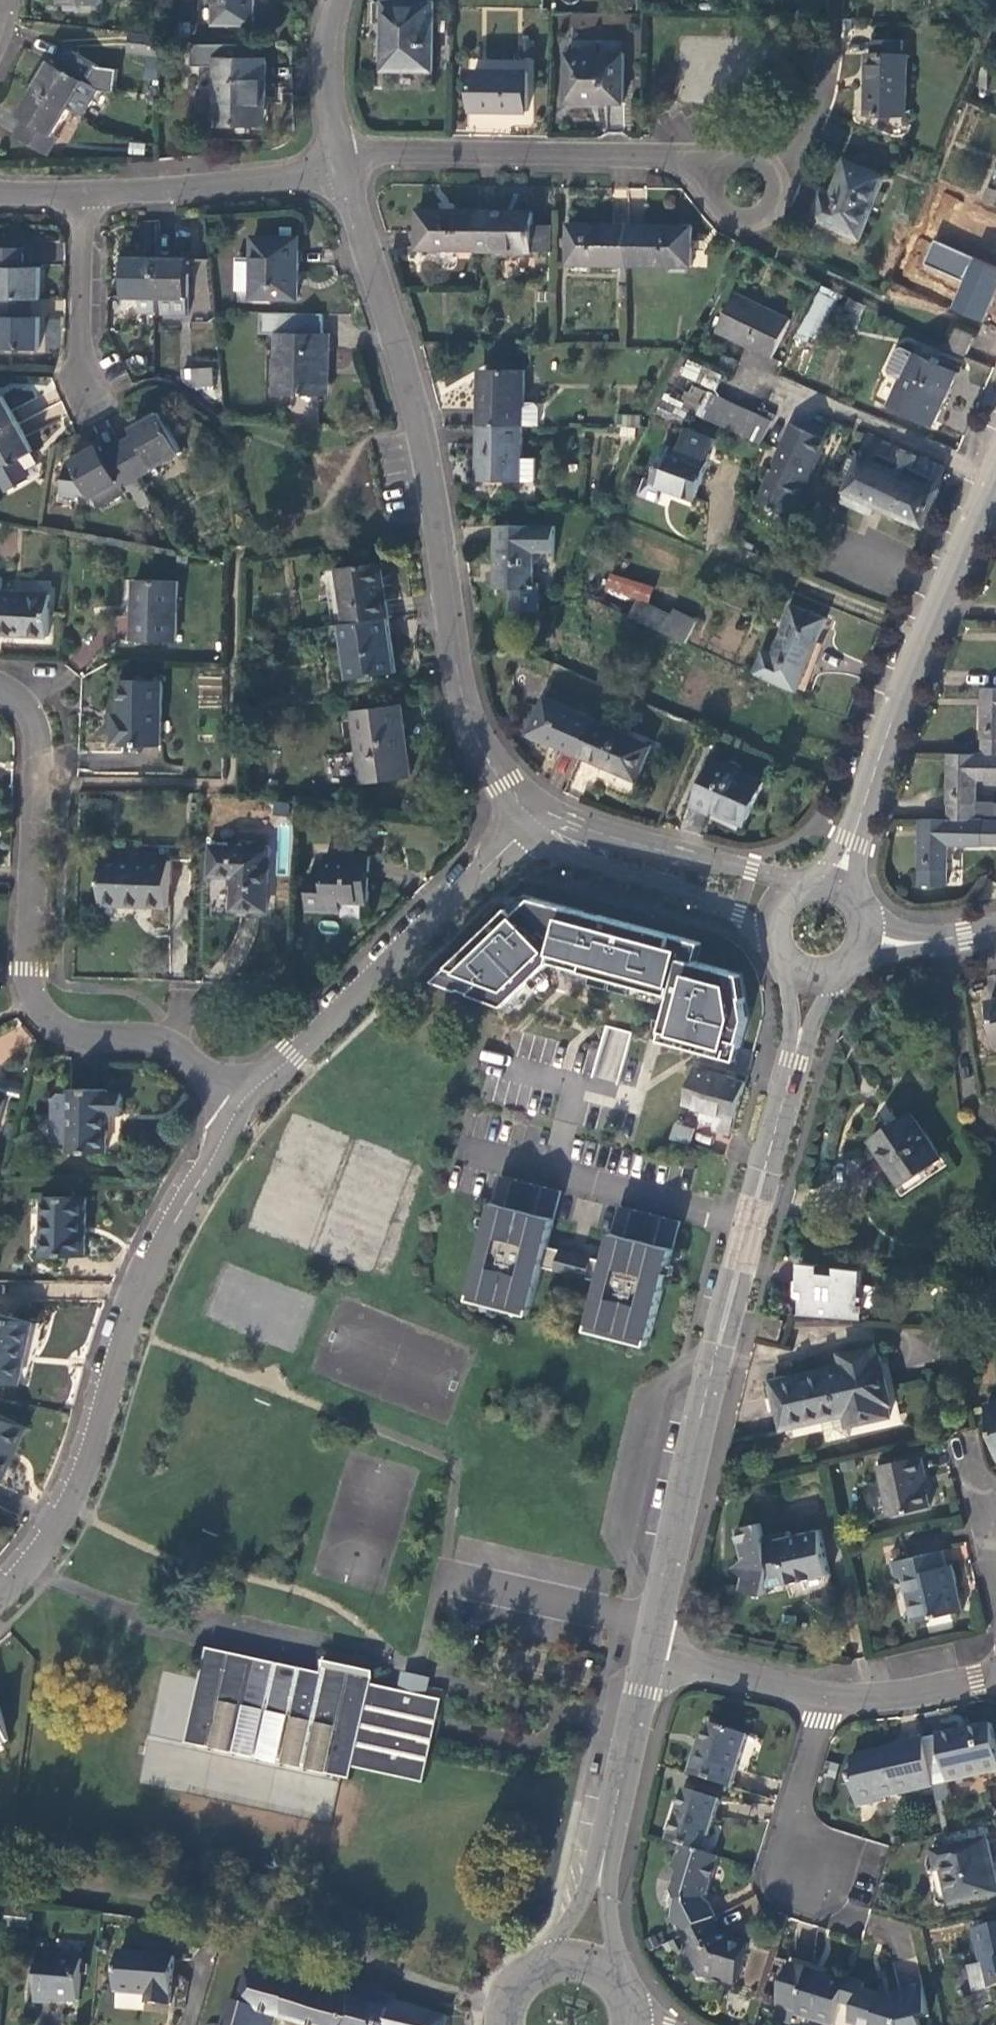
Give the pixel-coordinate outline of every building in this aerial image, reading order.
[(215,22),(254,23),(254,0),(215,0),(215,22)] [(433,69),(435,2),(386,1),(385,69),(433,69)] [(130,50),(161,50),(161,42),(161,33),(129,30),(130,50)] [(864,111),(904,112),(905,52),(899,52),(900,37),(870,37),(870,51),(865,51),(864,111)] [(533,53),(532,38),(522,38),(522,53),(533,53)] [(43,72),(35,86),(70,106),(83,113),(98,88),(115,88),(116,67),(99,66),(72,50),(66,62),(60,59),(58,62),(52,58),(43,72)] [(623,52),(566,51),(566,94),(603,95),(603,99),(622,99),(623,52)] [(266,59),(217,58),(217,122),(258,123),(258,95),(266,96),(266,59)] [(528,70),(473,69),(472,108),(527,110),(528,70)] [(54,133),(70,106),(35,86),(27,101),(19,114),(30,120),(20,137),(48,153),(58,136),(54,133)] [(882,173),(845,157),(830,194),(821,190),(811,214),(857,233),(882,173)] [(416,244),(478,245),(478,208),(417,207),(416,244)] [(532,209),(478,208),(478,245),(478,248),(531,249),(531,244),(532,223),(532,209)] [(567,263),(627,264),(628,223),(568,222),(567,263)] [(532,223),(531,244),(552,244),(553,223),(532,223)] [(691,225),(628,223),(627,264),(690,265),(691,225)] [(979,223),(965,254),(951,248),(940,272),(976,287),(979,282),(995,289),(995,288),(995,230),(979,223)] [(299,235),(254,234),(253,293),(298,294),(299,235)] [(26,295),(41,296),(41,264),(26,263),(26,245),(0,244),(0,295),(26,295)] [(142,293),(157,294),(158,254),(127,252),(125,292),(142,293)] [(191,256),(158,254),(157,294),(163,294),(190,295),(191,256)] [(812,343),(836,293),(820,285),(795,335),(812,343)] [(787,314),(730,289),(714,328),(771,353),(787,314)] [(157,294),(142,293),(141,311),(157,311),(157,294)] [(190,295),(163,294),(162,312),(189,313),(190,295)] [(26,295),(0,295),(0,344),(39,345),(40,313),(25,313),(26,295)] [(967,347),(972,329),(955,322),(949,340),(955,342),(967,347)] [(328,331),(274,330),(272,391),(320,392),(321,349),(327,349),(328,331)] [(888,401),(933,422),(939,408),(957,369),(912,348),(888,401)] [(679,376),(714,391),(721,374),(686,359),(679,376)] [(210,362),(183,362),(182,375),(200,392),(209,392),(210,362)] [(477,404),(477,422),(519,422),(537,422),(537,406),(534,398),(521,398),(522,367),(485,366),(484,404),(477,404)] [(689,420),(701,390),(687,385),(681,401),(664,394),(659,409),(689,420)] [(15,421),(0,397),(0,430),(15,421)] [(711,407),(706,417),(744,437),(756,413),(730,400),(723,413),(711,407)] [(138,434),(122,443),(138,472),(182,447),(160,407),(132,422),(138,434)] [(621,414),(621,435),(637,436),(637,414),(621,414)] [(767,419),(757,414),(746,437),(756,443),(767,419)] [(793,506),(824,435),(821,434),(825,425),(810,418),(806,427),(788,419),(771,459),(772,463),(769,469),(767,468),(755,497),(781,509),(793,506)] [(15,421),(0,430),(0,474),(8,487),(28,475),(23,467),(37,458),(15,421)] [(518,454),(519,422),(477,422),(475,476),(516,477),(517,454),(518,454)] [(691,494),(712,435),(682,424),(675,446),(663,442),(650,480),(691,494)] [(873,502),(922,524),(931,502),(938,486),(941,465),(914,453),(909,465),(892,458),(897,446),(865,431),(856,452),(848,449),(838,470),(847,474),(837,497),(869,511),(873,502)] [(122,481),(138,472),(122,443),(106,452),(100,440),(72,455),(91,491),(119,476),(122,481)] [(914,453),(897,446),(892,458),(909,465),(914,453)] [(61,491),(91,491),(72,455),(68,456),(61,491)] [(143,502),(152,497),(141,477),(132,482),(143,502)] [(552,523),(493,522),(492,584),(511,584),(511,606),(538,607),(538,584),(531,584),(532,548),(552,548),(552,523)] [(336,564),(344,618),(386,612),(379,558),(336,564)] [(654,582),(609,568),(605,582),(649,597),(654,582)] [(177,638),(178,577),(134,576),(134,637),(177,638)] [(0,584),(0,632),(49,633),(50,592),(1,591),(1,584),(0,584)] [(639,597),(632,613),(640,617),(648,601),(639,597)] [(648,601),(640,617),(688,639),(698,615),(675,605),(672,611),(648,601)] [(762,647),(754,669),(789,687),(791,683),(798,685),(808,659),(826,616),(792,602),(772,651),(762,647)] [(394,667),(386,612),(344,618),(337,619),(344,673),(394,667)] [(163,741),(163,678),(120,678),(120,718),(114,718),(114,741),(163,741)] [(980,684),(980,723),(980,750),(995,750),(995,684),(980,684)] [(526,727),(576,750),(592,714),(542,691),(526,727)] [(398,702),(351,708),(360,777),(408,770),(398,702)] [(596,718),(592,714),(576,750),(633,775),(648,741),(596,718)] [(980,750),(945,749),(945,784),(945,814),(988,815),(988,798),(973,798),(973,776),(995,776),(995,750),(980,750)] [(759,777),(709,756),(690,800),(707,808),(704,815),(737,829),(759,777)] [(988,815),(945,814),(918,814),(918,852),(917,880),(944,881),(944,841),(995,840),(995,815),(988,815)] [(270,846),(212,844),(212,875),(234,875),(234,907),(268,908),(270,846)] [(370,851),(327,849),(326,869),(309,868),(308,904),(341,905),(341,895),(369,896),(370,851)] [(170,859),(103,857),(102,902),(168,904),(170,859)] [(513,905),(436,978),(462,988),(463,986),(509,1003),(554,960),(556,961),(675,993),(663,1039),(740,1059),(751,1017),(744,972),(700,960),(705,941),(536,895),(520,911),(513,905)] [(589,1076),(619,1082),(629,1030),(599,1024),(589,1076)] [(716,1126),(733,1130),(737,1114),(746,1079),(698,1066),(687,1101),(704,1106),(720,1111),(719,1118),(716,1126)] [(70,1086),(70,1088),(70,1141),(70,1150),(110,1150),(110,1110),(124,1110),(124,1089),(110,1089),(110,1086),(70,1086)] [(61,1141),(70,1141),(70,1088),(62,1088),(54,1100),(54,1133),(61,1141)] [(702,1113),(719,1118),(720,1111),(704,1106),(702,1113)] [(897,1183),(941,1153),(911,1110),(899,1118),(894,1112),(884,1119),(888,1125),(871,1137),(893,1169),(889,1171),(897,1183)] [(699,1126),(681,1121),(676,1137),(694,1143),(699,1126)] [(947,1162),(941,1153),(897,1183),(903,1192),(947,1162)] [(562,1189),(501,1173),(471,1290),(533,1305),(543,1264),(548,1244),(562,1189)] [(88,1195),(45,1195),(46,1253),(88,1252),(88,1195)] [(601,1279),(591,1320),(652,1336),(681,1219),(621,1204),(607,1259),(601,1279)] [(548,1244),(543,1264),(556,1268),(561,1248),(548,1244)] [(561,1248),(556,1268),(588,1276),(593,1256),(561,1248)] [(607,1259),(593,1256),(588,1276),(601,1279),(607,1259)] [(855,1292),(859,1267),(836,1263),(800,1259),(797,1286),(804,1287),(803,1294),(798,1293),(794,1311),(856,1316),(857,1310),(861,1310),(862,1303),(858,1303),(859,1295),(856,1294),(855,1292)] [(785,1317),(767,1311),(762,1329),(779,1334),(785,1317)] [(0,1312),(0,1377),(19,1381),(33,1320),(0,1312)] [(939,1363),(941,1329),(903,1327),(901,1361),(939,1363)] [(844,1362),(775,1377),(785,1424),(826,1415),(830,1436),(851,1431),(850,1421),(893,1412),(890,1400),(893,1400),(883,1354),(880,1354),(877,1342),(855,1348),(858,1359),(844,1362)] [(842,1350),(844,1362),(858,1359),(855,1348),(842,1350)] [(988,1399),(995,1436),(995,1398),(988,1399)] [(0,1413),(0,1476),(2,1477),(27,1425),(0,1413)] [(880,1460),(891,1510),(930,1502),(922,1467),(925,1466),(922,1451),(880,1460)] [(767,1582),(791,1577),(784,1545),(780,1528),(775,1529),(776,1534),(765,1536),(762,1518),(738,1523),(746,1563),(742,1583),(765,1589),(767,1582)] [(785,1527),(780,1528),(784,1545),(791,1577),(831,1568),(822,1524),(786,1532),(785,1527)] [(943,1546),(902,1555),(916,1616),(964,1605),(954,1560),(947,1562),(943,1546)] [(905,1618),(916,1616),(902,1555),(892,1557),(905,1618)] [(186,1742),(351,1778),(354,1766),(425,1782),(435,1738),(439,1722),(444,1699),(372,1683),(376,1666),(325,1654),(321,1671),(207,1646),(186,1742)] [(9,1744),(1,1706),(0,1706),(0,1746),(9,1744)] [(696,1750),(690,1770),(732,1783),(748,1731),(712,1720),(702,1752),(696,1750)] [(939,1732),(950,1777),(995,1766),(995,1736),(992,1720),(939,1732)] [(939,1732),(925,1735),(935,1780),(950,1777),(939,1732)] [(884,1793),(936,1782),(935,1780),(925,1735),(903,1740),(901,1742),(853,1753),(856,1768),(852,1770),(859,1803),(885,1797),(884,1793)] [(685,1785),(668,1837),(681,1841),(704,1848),(720,1796),(685,1785)] [(934,1848),(938,1865),(942,1864),(950,1900),(995,1890),(995,1874),(988,1837),(934,1848)] [(670,1914),(680,1931),(682,1930),(713,1915),(719,1912),(711,1898),(703,1894),(709,1889),(721,1853),(704,1848),(681,1841),(675,1862),(679,1868),(674,1886),(667,1887),(662,1898),(668,1908),(672,1907),(674,1908),(670,1914)] [(726,1940),(713,1915),(682,1930),(691,1946),(688,1947),(700,1971),(736,1981),(749,1939),(733,1934),(729,1941),(726,1940)] [(976,1926),(983,1961),(991,1959),(995,1983),(995,1922),(976,1926)] [(175,1957),(121,1953),(118,1992),(148,1994),(147,2003),(172,2005),(175,1957)] [(83,1958),(39,1954),(35,2003),(51,2005),(51,2001),(79,2004),(83,1958)] [(799,2011),(835,2022),(842,2000),(848,1979),(811,1968),(813,1965),(791,1959),(778,2001),(800,2008),(799,2011)] [(995,1984),(995,1983),(991,1959),(983,1961),(981,1961),(986,1986),(995,1984)] [(315,2024),(387,2024),(395,1997),(396,1991),(356,1978),(298,1963),(292,1980),(249,1968),(240,1998),(232,1996),(223,2024),(253,2024),(259,2009),(276,2014),(315,2024)] [(850,1973),(848,1979),(842,2000),(857,2004),(852,2021),(866,2024),(922,2024),(920,2015),(930,2013),(924,1982),(896,1988),(897,1995),(865,1985),(867,1978),(850,1973)] [(447,2014),(395,1997),(387,2024),(445,2024),(447,2014)] [(253,2024),(273,2024),(276,2014),(259,2009),(253,2024)]
